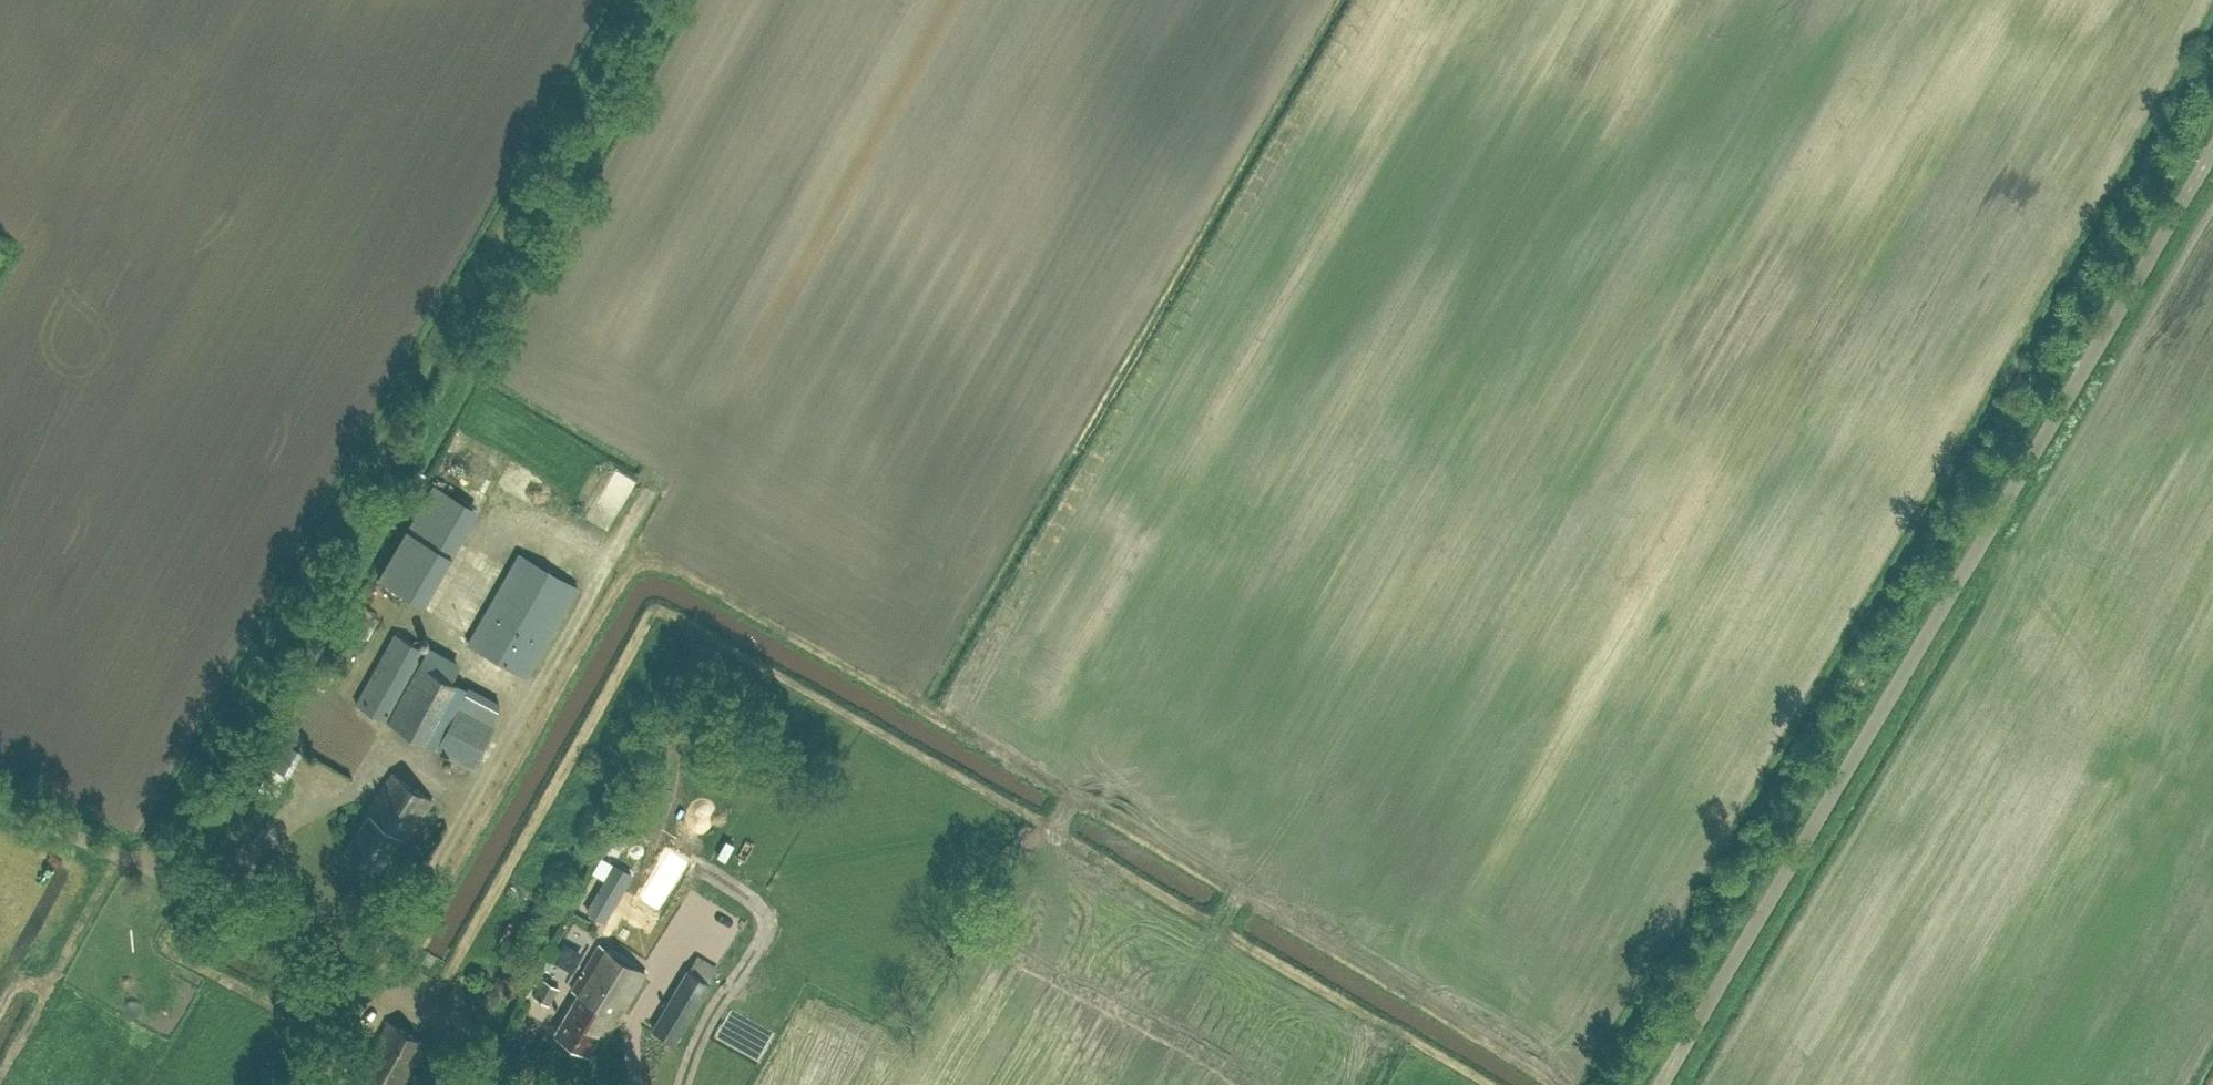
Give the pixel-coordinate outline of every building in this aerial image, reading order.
[(436,533),(458,493),(440,484),(427,508),(417,502),(408,517),(436,533)] [(445,542),(409,523),(382,576),(418,595),(445,542)] [(527,678),(578,587),(518,553),(466,643),(527,678)] [(427,652),(394,632),(355,703),(434,747),(470,767),(493,725),(498,709),(465,692),(467,688),(451,679),(459,663),(430,647),(427,652)] [(405,839),(432,799),(393,772),(366,811),(369,814),(344,849),(377,872),(401,837),(405,839)] [(612,862),(586,910),(605,920),(631,872),(612,862)] [(606,1037),(645,971),(599,943),(571,989),(578,994),(554,1033),(587,1053),(599,1033),(606,1037)] [(551,1005),(561,988),(545,978),(535,995),(551,1005)] [(675,1043),(699,1003),(676,990),(652,1030),(675,1043)] [(426,1043),(388,1021),(352,1084),(404,1084),(426,1043)]
